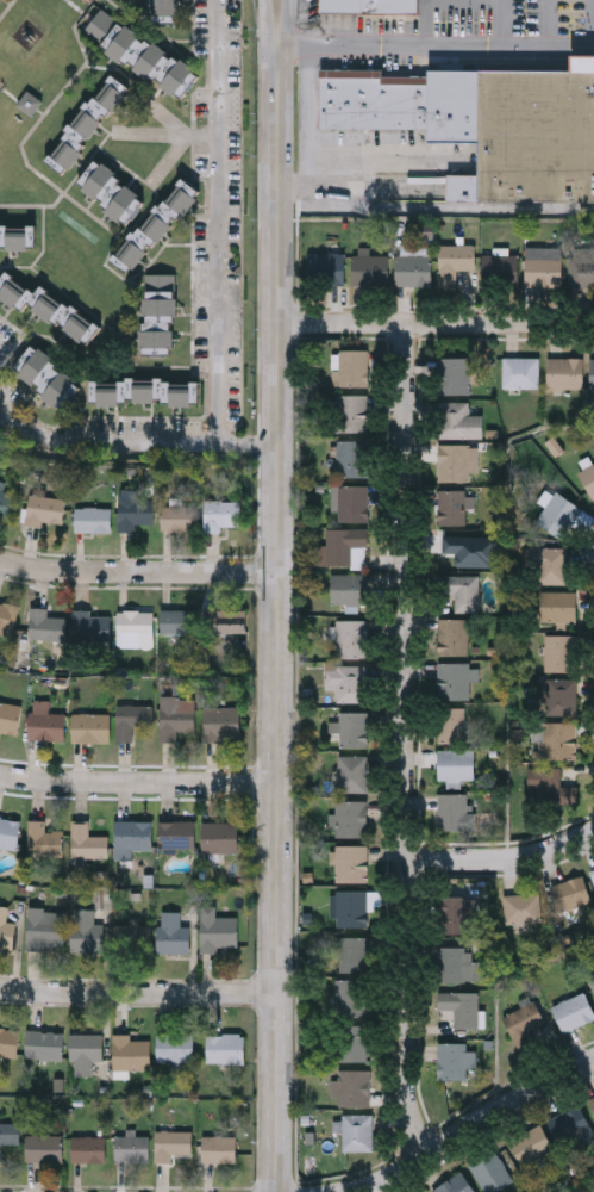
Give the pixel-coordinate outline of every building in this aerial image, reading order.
[(155,18),(155,0),(180,0),(180,19),(155,18)] [(320,12),(419,12),(419,0),(320,0),(320,12)] [(185,97),(81,36),(99,7),(201,68),(185,97)] [(570,54),(593,54),(593,201),(446,199),(446,173),(480,173),(480,138),(481,70),(570,70),(570,54)] [(481,70),(429,69),(429,75),(382,75),(382,68),(319,68),(319,125),(429,126),(427,138),(480,138),(481,70)] [(127,83),(69,175),(48,161),(106,69),(127,83)] [(18,103),(29,89),(42,99),(31,112),(18,103)] [(126,222),(77,184),(98,157),(146,197),(126,222)] [(114,260),(179,173),(199,188),(135,274),(114,260)] [(36,247),(0,247),(0,221),(36,221),(36,247)] [(473,284),(438,283),(439,246),(474,246),(473,284)] [(568,247),(593,247),(593,285),(568,285),(568,247)] [(307,250),(344,250),(344,283),(307,283),(307,250)] [(430,284),(398,284),(398,250),(430,250),(430,284)] [(351,283),(351,252),(387,252),(387,283),(351,283)] [(561,284),(525,284),(525,252),(561,252),(561,284)] [(481,283),(481,253),(518,253),(518,283),(481,283)] [(23,310),(0,294),(0,279),(7,269),(36,290),(42,281),(100,325),(86,344),(29,303),(23,310)] [(143,272),(176,272),(176,354),(143,354),(143,272)] [(64,408),(13,370),(33,343),(85,381),(64,408)] [(367,384),(336,384),(336,347),(367,347),(367,384)] [(469,392),(439,392),(439,355),(469,355),(469,392)] [(501,386),(501,355),(538,355),(538,386),(501,386)] [(583,386),(546,386),(546,355),(583,355),(583,386)] [(200,404),(95,402),(96,377),(200,378),(200,404)] [(367,430),(337,430),(337,392),(367,392),(367,430)] [(482,435),(439,435),(439,399),(468,399),(468,412),(482,412),(482,435)] [(336,474),(336,439),(365,439),(365,474),(336,474)] [(476,442),(476,479),(437,479),(437,442),(476,442)] [(577,468),(593,460),(593,494),(590,496),(577,468)] [(365,483),(365,519),(331,519),(331,483),(365,483)] [(7,520),(0,517),(0,484),(5,486),(4,490),(17,496),(7,520)] [(537,498),(549,484),(581,509),(559,536),(534,517),(545,504),(537,498)] [(463,488),(463,523),(436,523),(436,488),(463,488)] [(64,496),(64,524),(26,524),(26,496),(64,496)] [(136,532),(119,532),(119,498),(155,498),(155,522),(136,522),(136,532)] [(206,501),(233,501),(233,529),(206,529),(206,501)] [(162,505),(199,505),(199,529),(162,529),(162,505)] [(75,532),(75,508),(112,508),(112,532),(75,532)] [(325,565),(325,527),(365,527),(365,565),(325,565)] [(476,565),(436,565),(436,529),(465,529),(465,548),(476,548),(476,565)] [(564,545),(564,582),(536,582),(536,565),(529,565),(529,545),(564,545)] [(331,602),(331,572),(364,572),(364,602),(331,602)] [(479,609),(452,609),(452,591),(436,591),(436,572),(479,572),(479,609)] [(575,620),(538,620),(538,589),(575,589),(575,620)] [(12,635),(0,633),(0,600),(19,606),(12,635)] [(48,607),(48,616),(67,616),(67,640),(30,640),(30,607),(48,607)] [(198,633),(162,633),(162,608),(198,608),(198,633)] [(111,640),(74,640),(74,609),(93,609),(93,613),(111,613),(111,640)] [(119,610),(154,610),(154,641),(142,641),(142,635),(119,635),(119,610)] [(214,633),(214,610),(246,610),(246,633),(214,633)] [(437,653),(437,616),(467,616),(467,653),(437,653)] [(365,617),(365,654),(333,654),(333,617),(365,617)] [(544,670),(544,633),(574,633),(574,670),(544,670)] [(469,697),(436,697),(436,660),(469,660),(469,697)] [(336,700),(336,687),(324,687),(324,663),(365,663),(365,700),(336,700)] [(546,677),(576,677),(576,713),(546,713),(546,677)] [(180,696),(180,706),(195,706),(195,731),(180,731),(180,740),(162,740),(162,696),(180,696)] [(18,734),(0,732),(0,701),(21,703),(18,734)] [(154,703),(154,726),(133,726),(133,740),(117,740),(117,703),(154,703)] [(437,741),(437,704),(463,704),(463,741),(437,741)] [(205,740),(205,706),(240,706),(240,740),(205,740)] [(365,709),(365,744),(336,744),(336,709),(365,709)] [(64,739),(29,738),(30,710),(65,712),(64,739)] [(110,712),(110,740),(73,740),(73,712),(110,712)] [(575,720),(575,757),(543,757),(543,720),(575,720)] [(473,778),(440,778),(440,747),(473,747),(473,778)] [(336,789),(336,752),(364,752),(364,789),(336,789)] [(527,765),(559,765),(559,799),(527,799),(527,765)] [(465,827),(436,827),(436,790),(465,790),(465,827)] [(333,834),(333,797),(364,797),(364,834),(333,834)] [(1,846),(0,850),(0,815),(21,819),(17,849),(1,846)] [(63,830),(63,855),(29,853),(29,819),(45,819),(45,828),(63,830)] [(152,819),(152,856),(115,856),(115,819),(152,819)] [(160,846),(160,819),(195,820),(195,846),(160,846)] [(71,857),(71,821),(89,821),(89,834),(108,834),(108,857),(71,857)] [(201,821),(238,821),(238,851),(201,851),(201,821)] [(334,879),(334,842),(365,842),(365,879),(334,879)] [(548,883),(581,871),(590,898),(557,909),(548,883)] [(336,924),(336,887),(365,887),(365,924),(336,924)] [(538,919),(502,920),(501,890),(538,890),(538,919)] [(469,893),(469,930),(437,930),(437,893),(469,893)] [(14,948),(0,947),(0,904),(7,905),(7,920),(15,920),(14,948)] [(27,907),(64,907),(64,949),(27,949),(27,907)] [(94,907),(94,923),(104,923),(104,950),(71,950),(71,907),(94,907)] [(180,909),(180,925),(190,925),(190,951),(158,951),(158,909),(180,909)] [(201,949),(201,914),(238,914),(238,949),(201,949)] [(151,924),(151,951),(115,951),(115,924),(151,924)] [(364,969),(338,969),(338,933),(364,933),(364,969)] [(471,944),(471,979),(437,979),(437,944),(471,944)] [(362,1013),(333,1013),(333,976),(362,976),(362,1013)] [(476,988),(476,1025),(452,1025),(452,1006),(436,1006),(436,988),(476,988)] [(593,1016),(561,1029),(550,1002),(583,989),(593,1016)] [(544,1019),(527,1028),(534,1044),(518,1051),(501,1012),(533,998),(544,1019)] [(365,1060),(334,1060),(334,1022),(365,1022),(365,1060)] [(18,1055),(0,1054),(0,1027),(20,1029),(18,1055)] [(63,1030),(63,1056),(27,1056),(27,1030),(63,1030)] [(104,1060),(93,1060),(93,1073),(70,1073),(70,1032),(104,1032),(104,1060)] [(244,1062),(206,1062),(207,1032),(245,1032),(244,1062)] [(113,1033),(130,1033),(130,1038),(150,1038),(150,1069),(113,1069),(113,1033)] [(157,1033),(194,1033),(194,1062),(157,1062),(157,1033)] [(465,1039),(465,1076),(436,1076),(436,1039),(465,1039)] [(368,1067),(368,1104),(337,1104),(337,1067),(368,1067)] [(546,1117),(579,1103),(589,1128),(557,1143),(546,1117)] [(331,1113),(371,1113),(371,1148),(342,1148),(342,1129),(331,1129),(331,1113)] [(2,1160),(0,1160),(0,1120),(19,1120),(19,1143),(2,1143),(2,1160)] [(552,1147),(519,1163),(507,1138),(539,1122),(552,1147)] [(192,1130),(192,1153),(171,1153),(171,1162),(156,1162),(156,1130),(192,1130)] [(63,1134),(63,1160),(25,1160),(25,1134),(63,1134)] [(106,1135),(106,1161),(73,1161),(73,1135),(106,1135)] [(149,1135),(149,1160),(117,1160),(117,1135),(149,1135)] [(204,1161),(204,1135),(237,1135),(237,1161),(204,1161)] [(512,1179),(488,1191),(485,1191),(467,1163),(492,1148),(512,1179)] [(458,1168),(476,1191),(431,1191),(430,1190),(458,1168)]
